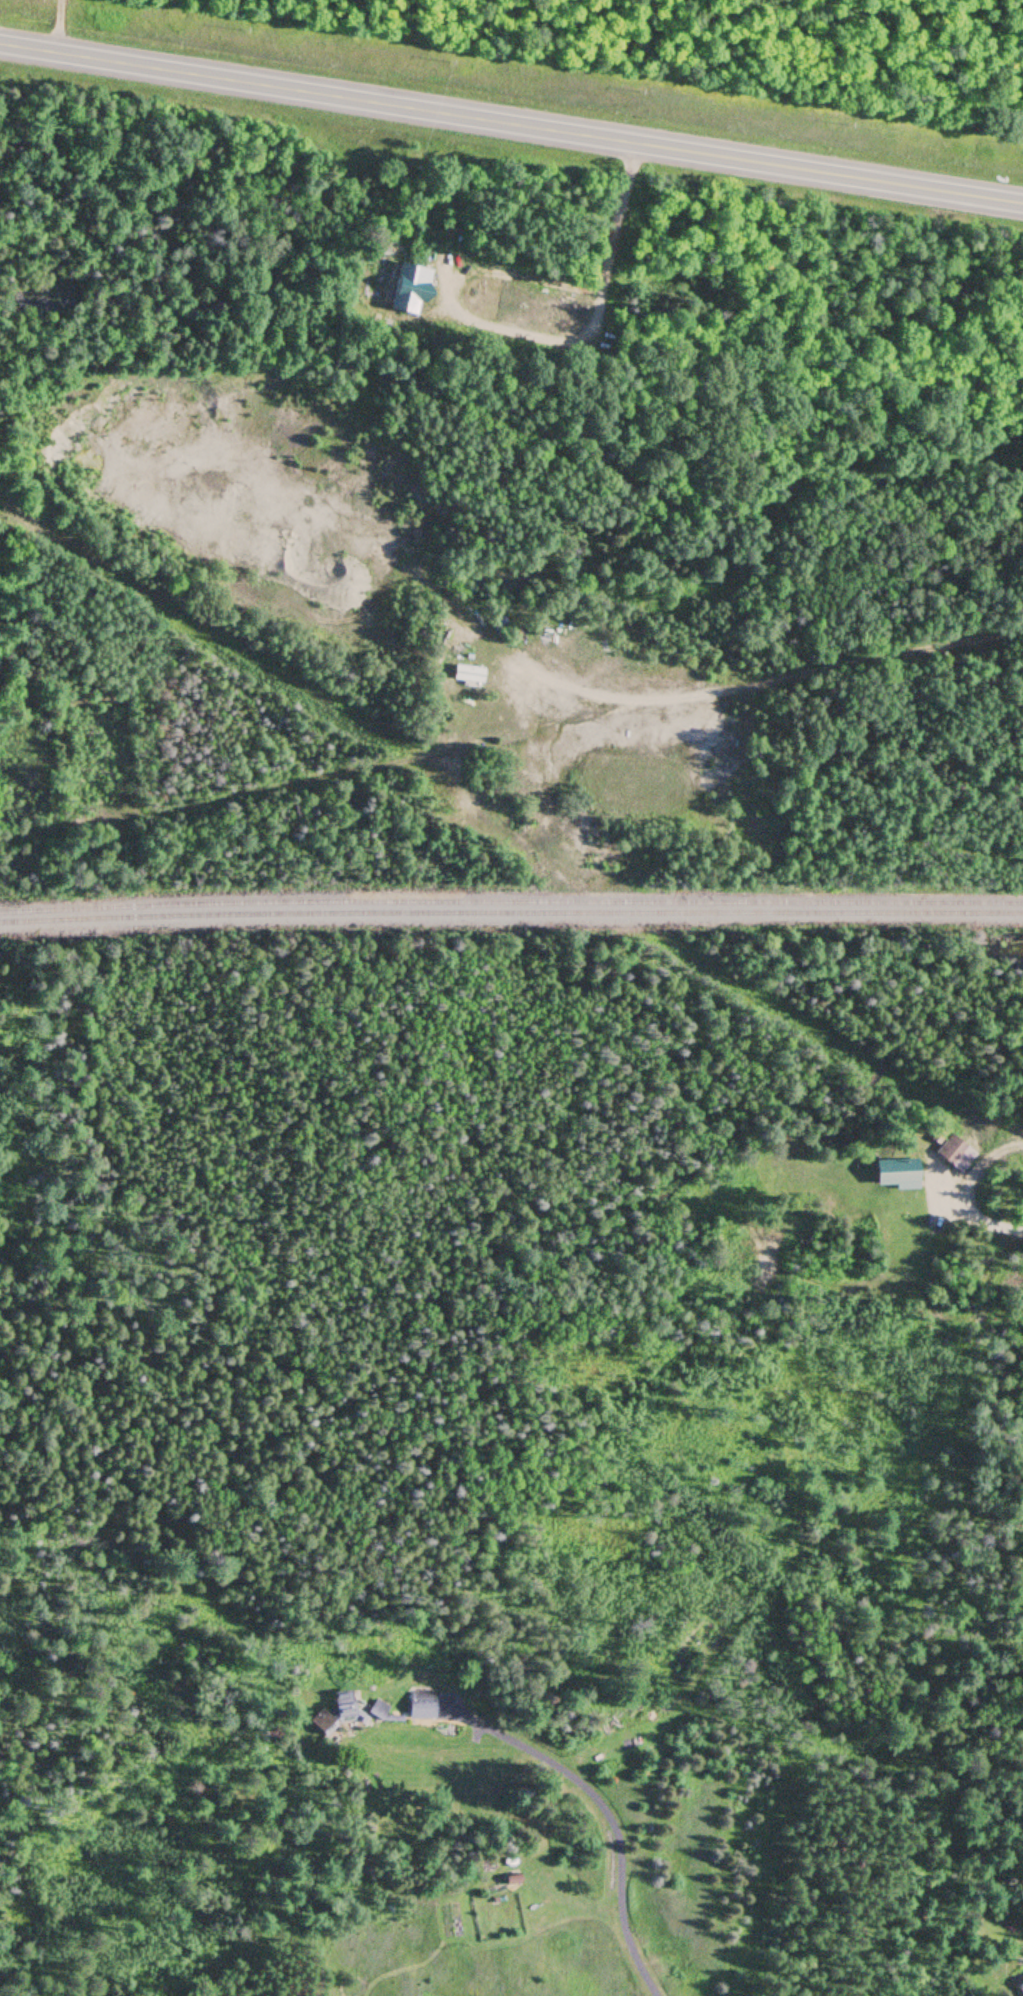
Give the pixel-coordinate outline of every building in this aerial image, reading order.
[(412,314),(414,302),(422,304),(428,270),(395,264),(387,310),(412,314)] [(479,683),(480,670),(458,668),(457,682),(479,683)] [(932,1154),(958,1175),(974,1156),(948,1135),(932,1154)] [(873,1161),(874,1187),(894,1186),(894,1191),(916,1190),(916,1160),(873,1161)] [(350,1693),(331,1695),(334,1722),(353,1720),(350,1693)] [(433,1718),(433,1694),(407,1694),(407,1718),(433,1718)] [(308,1723),(319,1735),(331,1723),(320,1712),(308,1723)]
